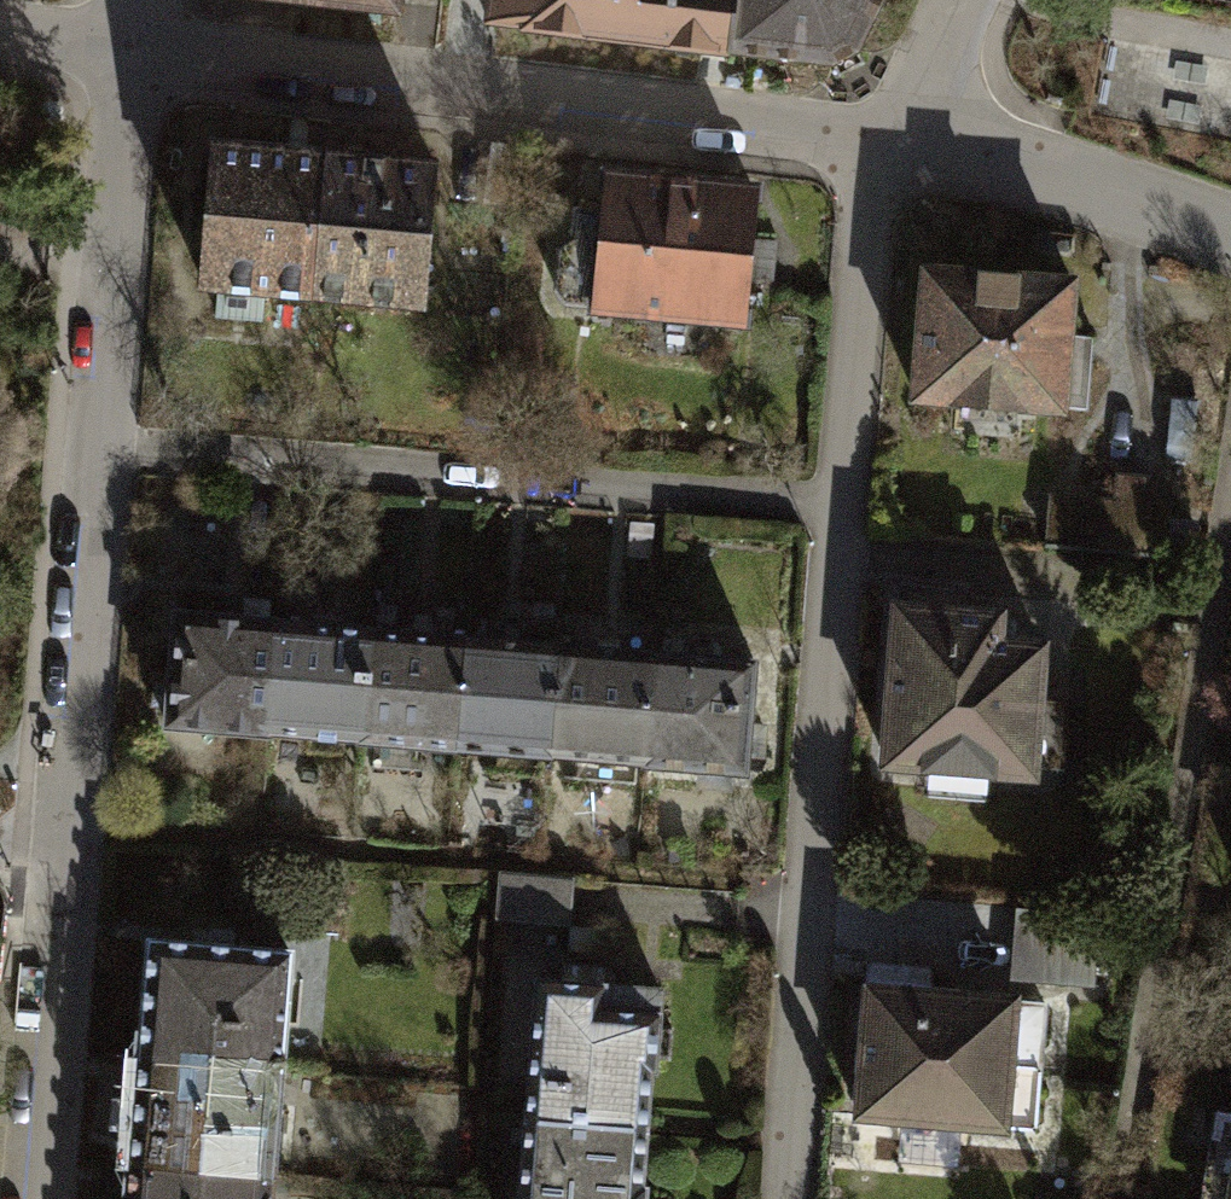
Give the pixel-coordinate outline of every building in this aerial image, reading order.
[(397,9),(398,0),(317,0),(397,9)] [(730,51),(735,0),(491,0),(488,22),(730,51)] [(730,51),(829,64),(855,49),(880,0),(735,0),(730,51)] [(204,285),(312,294),(324,157),(216,147),(204,285)] [(324,157),(312,294),(420,304),(433,166),(324,157)] [(756,192),(609,178),(606,210),(583,208),(580,234),(562,245),(556,291),(567,304),(744,320),(749,275),(773,278),(777,241),(751,239),(756,192)] [(1073,282),(926,270),(915,400),(1062,412),(1073,282)] [(1051,499),(1049,546),(1189,554),(1191,522),(1165,520),(1168,481),(1124,479),(1122,503),(1051,499)] [(898,588),(884,764),(1032,775),(1042,647),(997,644),(999,616),(958,613),(960,592),(898,588)] [(168,725),(268,733),(278,621),(178,612),(168,725)] [(268,733),(364,741),(373,629),(278,621),(268,733)] [(364,741),(459,748),(468,638),(373,629),(364,741)] [(459,748),(552,755),(562,646),(468,638),(459,748)] [(552,755),(647,763),(656,653),(562,646),(552,755)] [(647,763),(748,772),(758,663),(656,653),(647,763)] [(578,879),(504,872),(499,921),(574,927),(578,879)] [(1023,912),(1019,979),(1093,985),(1098,917),(1023,912)] [(152,943),(144,1057),(282,1067),(290,953),(152,943)] [(870,963),(857,1115),(1036,1130),(1041,1071),(1008,1068),(1014,998),(929,991),(930,968),(870,963)] [(540,979),(528,1116),(645,1125),(650,1056),(668,1058),(670,1027),(658,1026),(661,989),(540,979)] [(144,1057),(136,1162),(273,1175),(282,1067),(144,1057)] [(521,1198),(639,1198),(645,1125),(528,1116),(521,1198)] [(132,1198),(271,1198),(273,1175),(136,1162),(132,1198)]
